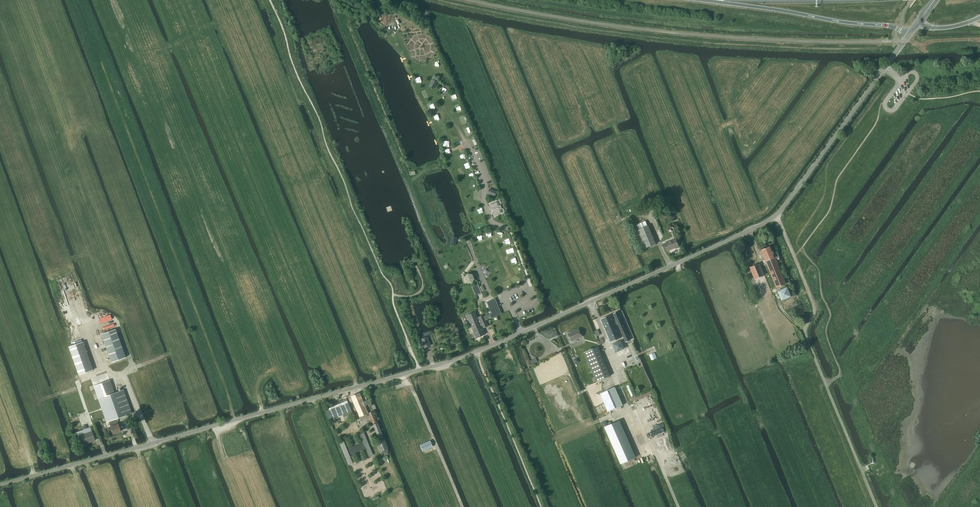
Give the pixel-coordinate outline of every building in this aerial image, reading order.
[(497,206),(496,202),(489,205),(490,208),(491,208),(492,212),(492,213),(493,216),(500,213),(499,210),(502,209),(500,205),(497,206)] [(635,231),(643,249),(656,244),(648,225),(635,231)] [(679,246),(675,239),(664,244),(667,251),(679,246)] [(761,250),(766,261),(776,287),(786,283),(776,258),(779,257),(778,253),(774,254),(771,246),(761,250)] [(764,275),(759,263),(750,267),(754,279),(764,275)] [(472,274),(467,274),(464,278),(466,282),(471,283),(474,279),(472,274)] [(493,300),(487,302),(491,313),(489,314),(490,318),(499,314),(493,300)] [(466,315),(471,326),(479,323),(485,321),(482,315),(479,317),(477,318),(474,312),(466,315)] [(601,319),(611,342),(621,337),(616,325),(618,324),(625,342),(630,340),(618,312),(613,314),(615,319),(614,320),(611,315),(601,319)] [(479,323),(471,326),(476,338),(484,334),(481,327),(483,326),(483,328),(487,326),(485,321),(479,323)] [(116,329),(101,334),(111,362),(126,357),(116,329)] [(579,329),(568,334),(572,341),(582,336),(579,329)] [(430,345),(427,337),(420,339),(423,348),(430,345)] [(621,341),(613,344),(617,351),(624,348),(621,341)] [(93,370),(83,342),(69,347),(79,375),(93,370)] [(610,376),(597,347),(584,353),(596,382),(610,376)] [(124,390),(115,393),(110,380),(93,386),(106,422),(108,421),(111,427),(108,428),(109,433),(112,432),(113,434),(114,433),(114,434),(117,433),(121,431),(118,424),(116,425),(114,419),(132,413),(124,390)] [(600,394),(608,412),(623,406),(615,387),(600,394)] [(351,396),(359,417),(368,413),(365,406),(371,403),(369,399),(363,402),(359,393),(351,396)] [(348,403),(326,412),(330,420),(351,411),(348,403)] [(354,416),(352,411),(343,414),(345,420),(354,416)] [(615,422),(605,427),(621,464),(635,457),(633,452),(619,420),(615,422)] [(373,424),(379,439),(383,438),(377,423),(373,424)] [(80,435),(84,444),(95,440),(92,431),(80,435)] [(339,442),(348,465),(353,463),(349,455),(365,448),(368,456),(372,455),(363,433),(359,434),(362,442),(347,449),(343,441),(339,442)] [(384,439),(377,442),(381,451),(382,454),(388,451),(387,449),(388,448),(384,439)] [(420,445),(423,451),(432,447),(429,441),(420,445)]
